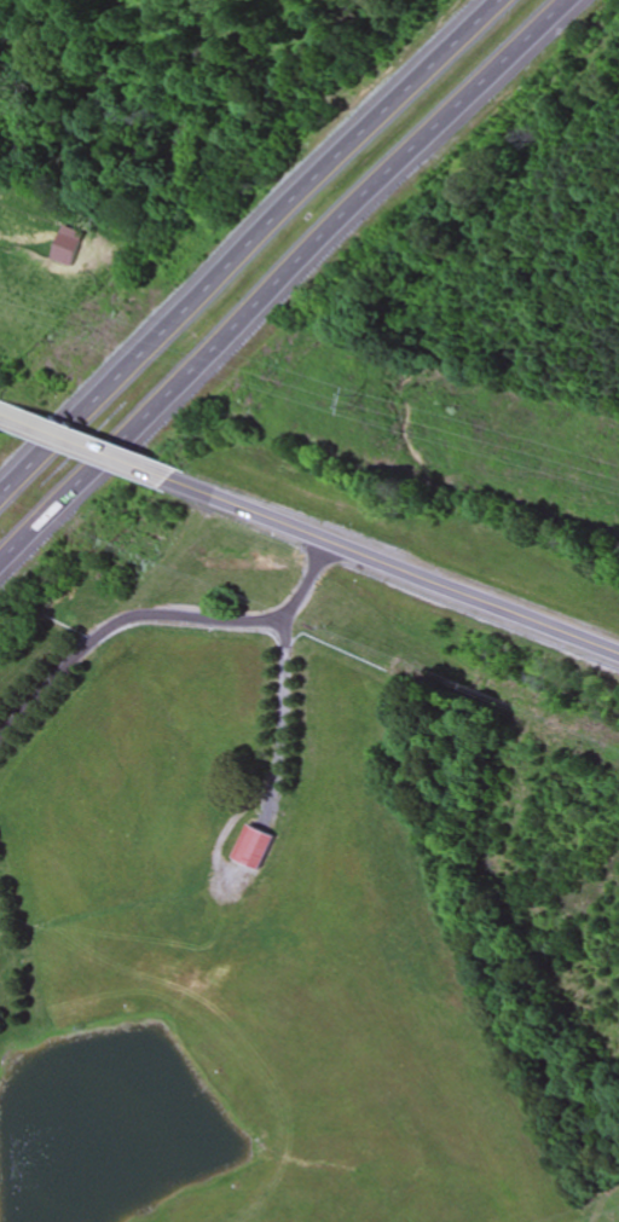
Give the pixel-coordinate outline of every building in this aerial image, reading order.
[(258,871),(275,838),(249,825),(232,858),(258,871)]
